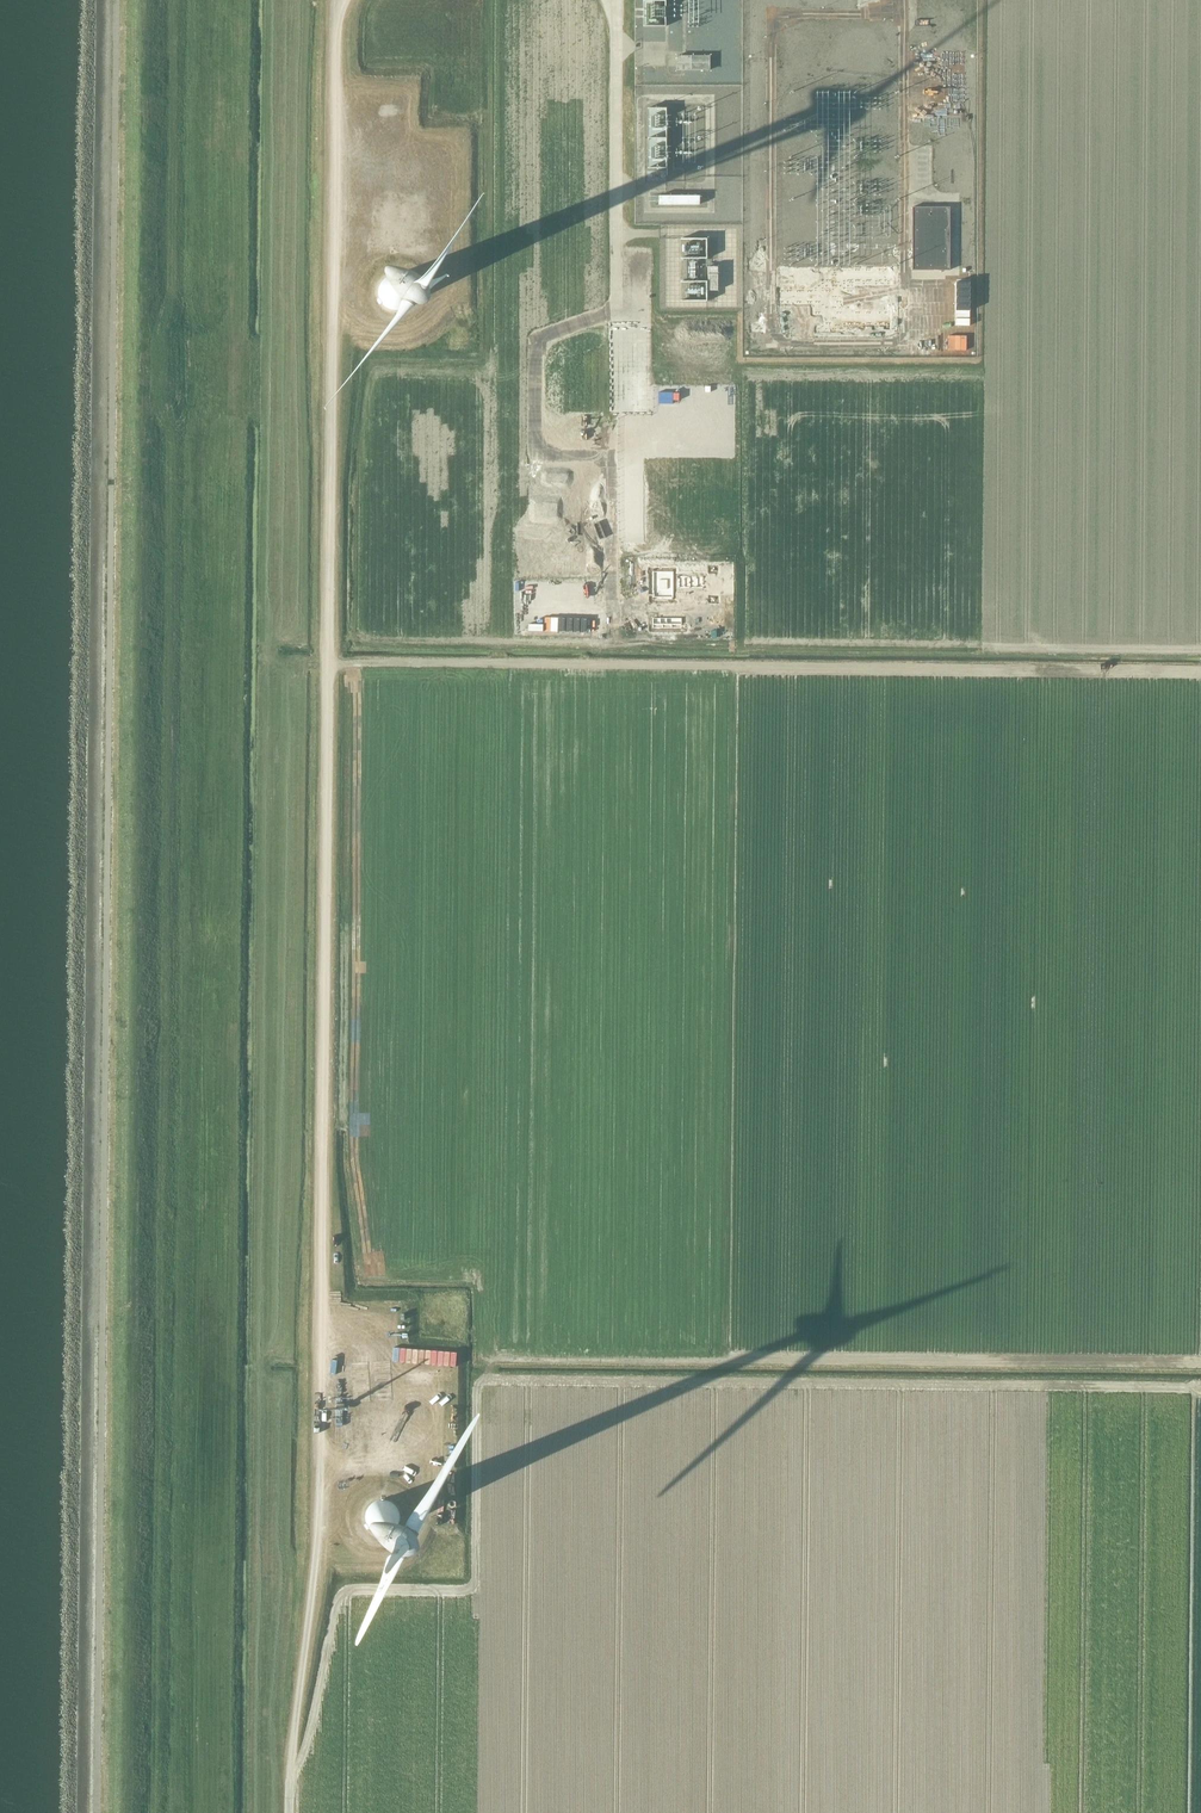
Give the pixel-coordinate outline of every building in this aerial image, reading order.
[(709,56),(676,56),(676,70),(709,70),(709,56)] [(699,194),(659,194),(659,205),(699,205),(699,194)] [(912,205),(912,268),(950,268),(950,205),(912,205)] [(707,265),(707,290),(717,290),(717,265),(707,265)] [(376,286),(376,292),(376,297),(379,303),(382,307),(387,310),(392,311),(398,312),(403,310),(408,307),(412,303),(414,298),(415,293),(414,287),(412,282),(408,277),(404,274),(398,273),(393,272),(387,274),(382,277),(379,281),(376,286)] [(363,1511),(363,1517),(363,1522),(366,1527),(369,1532),(374,1535),(380,1536),(385,1536),(390,1535),(395,1532),(399,1527),(401,1522),(402,1517),(401,1511),(399,1506),(395,1502),(390,1499),(385,1497),(380,1497),(374,1499),(369,1502),(366,1506),(363,1511)]
